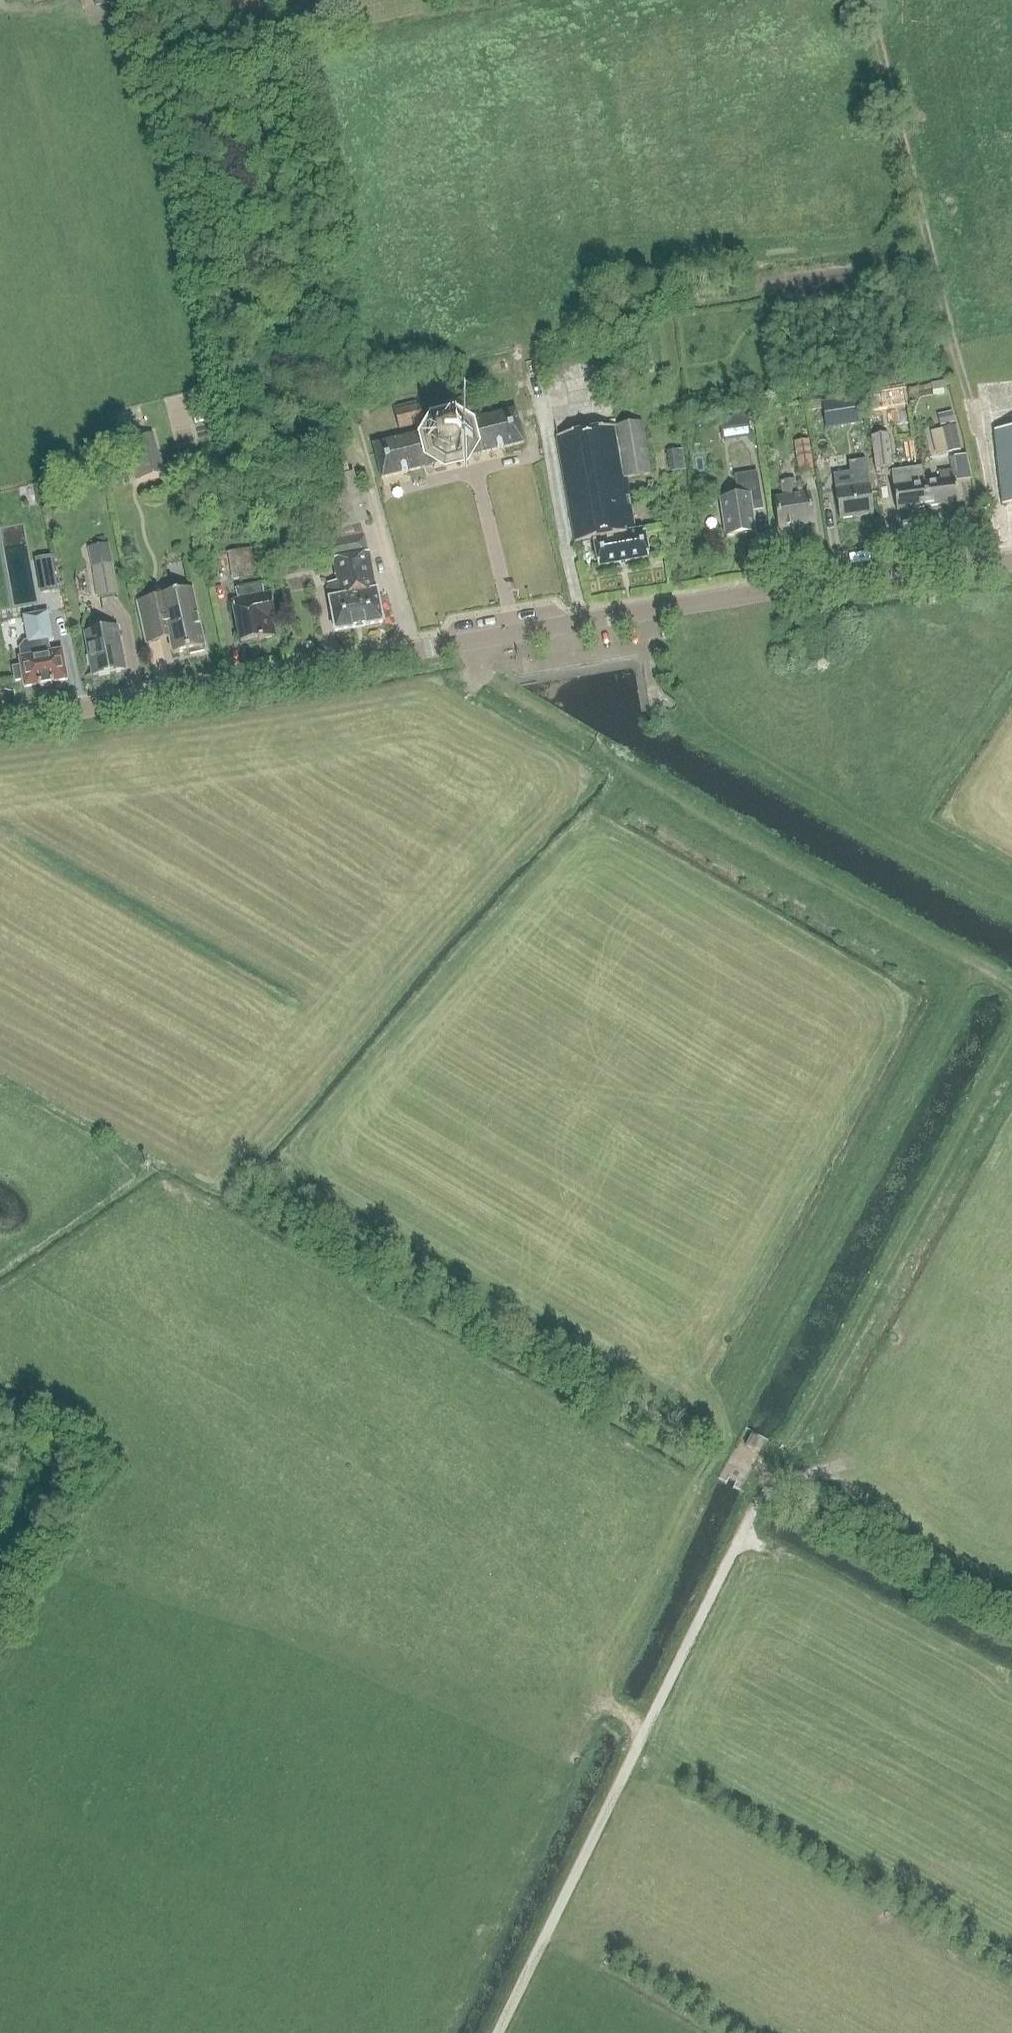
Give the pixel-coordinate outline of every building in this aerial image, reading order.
[(852,396),(821,400),(824,424),(855,419),(852,396)] [(423,424),(418,406),(392,411),(396,430),(423,424)] [(473,456),(523,443),(515,410),(465,423),(464,419),(424,429),(425,433),(374,446),(382,478),(433,466),(434,469),(474,459),(473,456)] [(955,422),(953,412),(939,415),(941,425),(955,422)] [(750,437),(747,413),(720,415),(722,439),(750,437)] [(642,422),(617,427),(557,437),(575,543),(593,540),(597,567),(648,558),(643,530),(635,532),(632,515),(626,478),(651,474),(642,422)] [(961,449),(956,426),(941,429),(946,452),(961,449)] [(995,432),(1003,505),(1011,504),(1011,430),(995,432)] [(162,472),(152,432),(126,439),(136,479),(162,472)] [(875,468),(893,465),(887,432),(870,435),(875,468)] [(801,476),(815,474),(809,441),(795,444),(801,476)] [(672,471),(684,469),(680,449),(668,451),(672,471)] [(839,519),(873,514),(868,481),(875,480),(872,462),(852,466),(855,486),(834,490),(839,519)] [(922,468),(905,471),(893,473),(895,490),(899,511),(929,506),(925,484),(922,468)] [(942,481),(925,484),(929,506),(958,501),(954,470),(940,473),(942,481)] [(367,553),(364,536),(362,536),(359,524),(365,523),(352,475),(321,483),(334,531),(337,541),(330,542),(338,582),(328,584),(331,600),(330,600),(336,632),(383,623),(369,553),(367,553)] [(752,512),(762,510),(755,475),(736,478),(739,498),(721,501),(727,538),(756,533),(752,512)] [(780,483),(783,500),(776,501),(781,528),(814,523),(809,495),(803,496),(801,483),(796,484),(795,480),(780,483)] [(117,595),(108,543),(87,547),(97,599),(117,595)] [(256,576),(251,548),(226,553),(231,581),(256,576)] [(50,557),(35,559),(41,594),(57,591),(50,557)] [(268,612),(273,611),(270,595),(264,596),(261,583),(236,588),(238,601),(235,602),(243,642),(273,637),(268,612)] [(172,654),(187,651),(188,655),(204,652),(190,590),(137,602),(146,644),(169,639),(172,654)] [(48,640),(53,640),(48,613),(26,618),(23,618),(27,641),(23,642),(18,649),(21,666),(11,667),(14,682),(24,681),(25,687),(38,685),(38,686),(53,683),(53,682),(66,680),(61,652),(51,654),(48,640)] [(92,675),(124,670),(116,628),(85,634),(92,675)]
